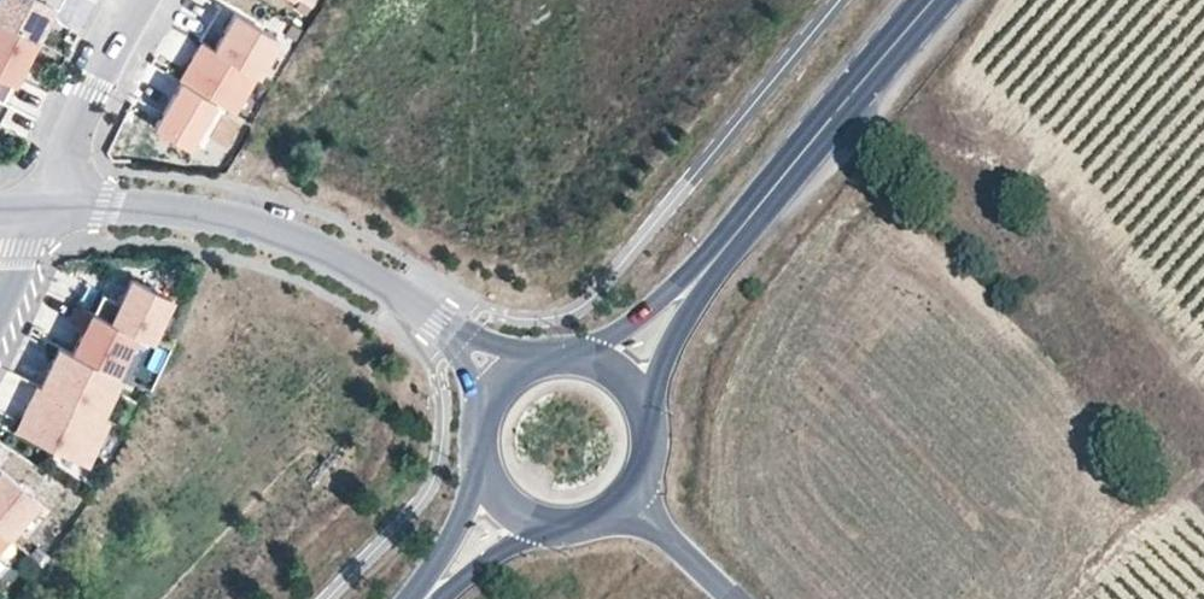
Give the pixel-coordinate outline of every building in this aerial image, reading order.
[(34,37),(44,18),(51,5),(55,7),(58,0),(0,0),(0,19),(34,37)] [(49,20),(55,7),(51,5),(44,18),(49,20)] [(275,35),(234,11),(213,47),(254,71),(275,35)] [(2,100),(34,37),(0,19),(0,99),(2,100)] [(213,47),(201,40),(179,79),(213,99),(232,110),(255,72),(254,71),(213,47)] [(213,99),(179,79),(154,117),(156,128),(186,143),(213,99)] [(102,292),(93,311),(134,330),(149,338),(169,296),(129,277),(118,300),(102,292)] [(83,328),(72,351),(114,371),(134,330),(93,311),(79,304),(70,322),(83,328)] [(59,345),(40,386),(98,413),(117,373),(114,371),(72,351),(59,345)] [(86,461),(107,418),(98,413),(40,386),(37,384),(16,428),(86,461)] [(4,532),(5,533),(35,498),(0,468),(0,529),(4,532)]
